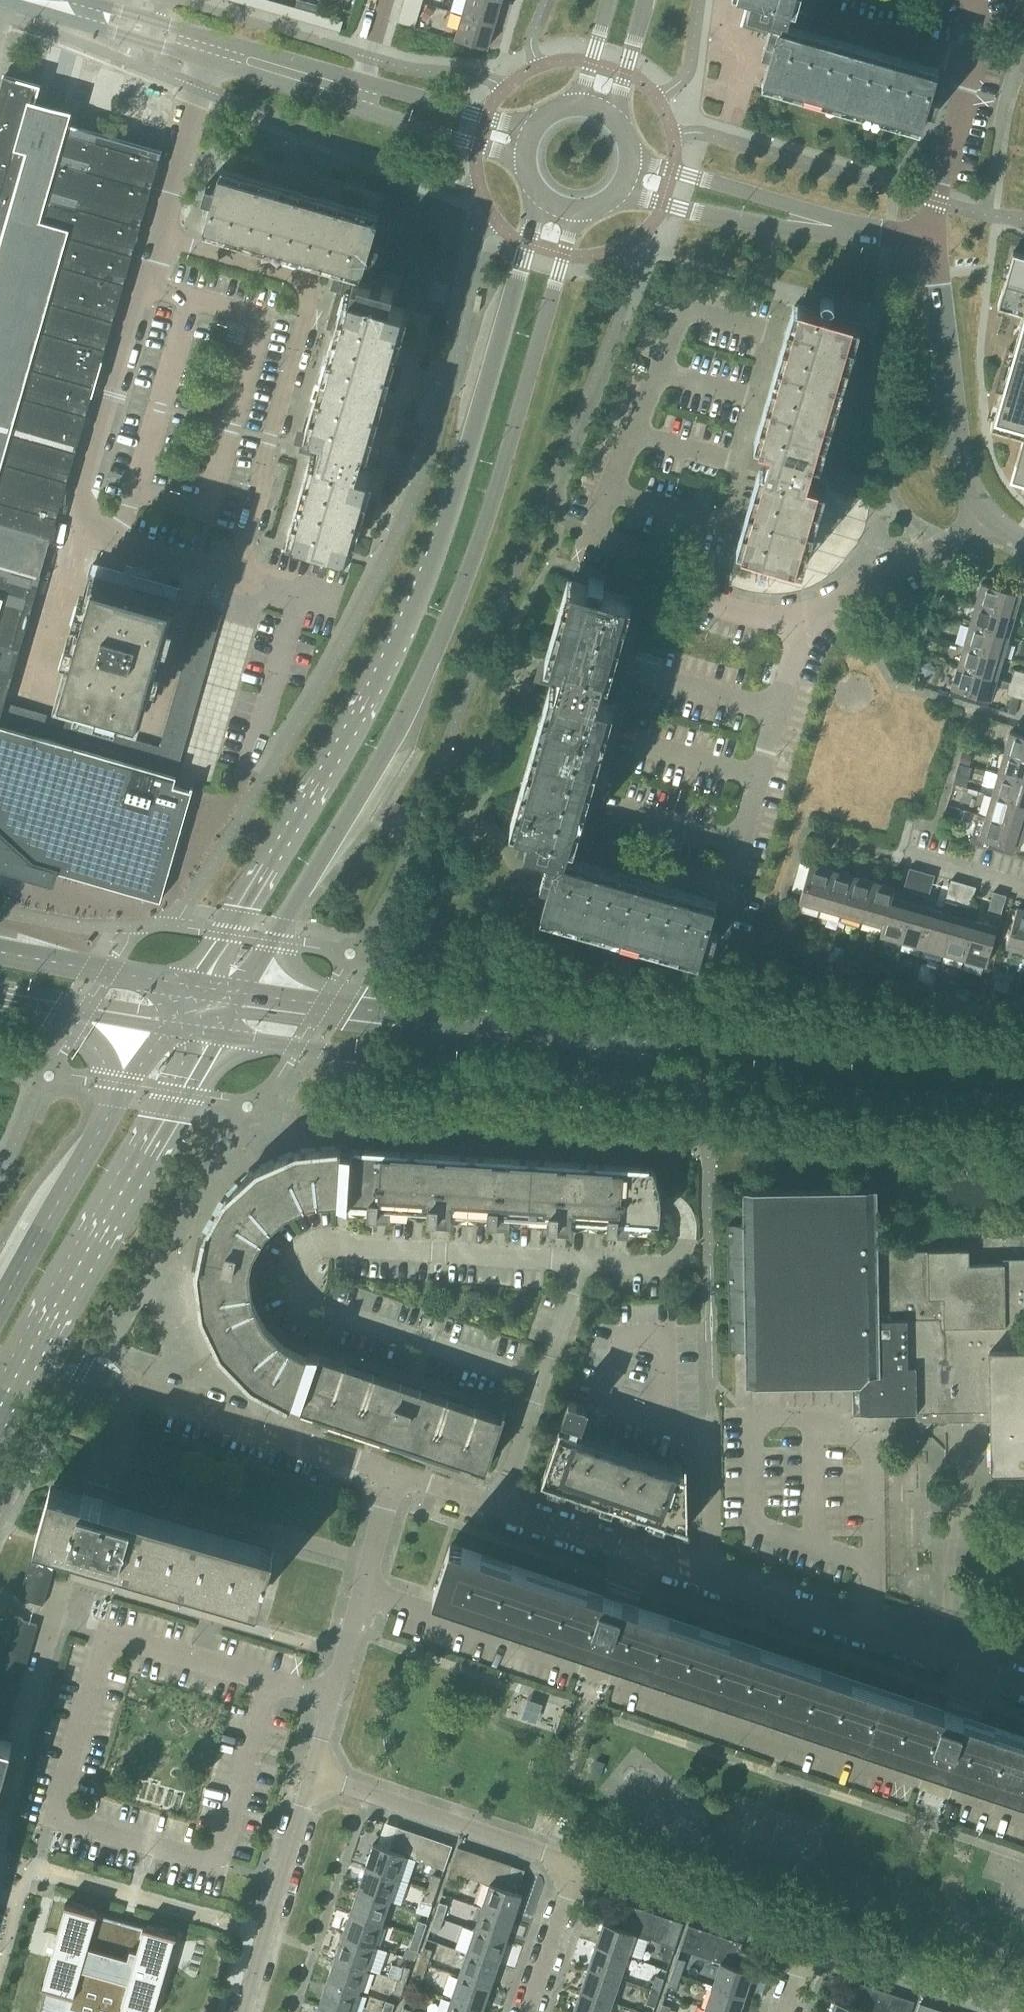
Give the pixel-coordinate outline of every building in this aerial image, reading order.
[(274,0),(272,0),(269,10),(285,14),(288,4),(274,0)] [(420,12),(423,2),(416,0),(404,0),(402,7),(420,12)] [(463,13),(495,23),(502,0),(467,0),(463,13)] [(739,23),(777,34),(762,85),(921,131),(927,111),(936,114),(940,99),(931,97),(939,67),(803,28),(808,11),(797,8),(799,0),(745,0),(739,23)] [(296,6),(293,16),(309,21),(312,11),(296,6)] [(427,6),(422,13),(428,18),(434,11),(427,6)] [(320,13),(317,23),(333,28),(336,18),(320,13)] [(495,23),(463,13),(456,38),(488,48),(495,23)] [(5,701),(21,645),(22,641),(25,631),(29,617),(42,574),(40,574),(43,566),(44,563),(44,560),(47,549),(49,543),(126,277),(127,271),(129,266),(152,184),(154,177),(156,169),(162,150),(66,123),(69,112),(56,109),(35,103),(40,84),(5,74),(5,75),(5,76),(0,92),(0,720),(5,701)] [(221,168),(216,187),(207,184),(203,199),(212,201),(203,231),(344,271),(328,327),(335,329),(300,450),(312,454),(289,533),(318,542),(316,551),(330,555),(333,546),(352,551),(375,471),(363,468),(409,307),(395,303),(404,275),(366,264),(380,213),(221,168)] [(1014,345),(1013,348),(1009,347),(1008,348),(1013,349),(1002,388),(998,402),(994,417),(991,426),(1023,436),(1017,459),(1013,475),(1023,479),(1023,254),(1014,251),(1011,262),(1006,276),(998,305),(1023,312),(1022,319),(1017,333),(1014,345)] [(738,548),(801,566),(825,482),(859,492),(863,478),(818,465),(858,322),(795,304),(755,443),(759,444),(753,466),(760,468),(738,548)] [(541,917),(699,962),(705,944),(714,946),(718,932),(709,929),(718,899),(581,860),(583,854),(575,840),(614,702),(617,703),(623,681),(609,677),(632,597),(603,588),(605,579),(591,575),(588,584),(569,579),(546,659),(540,681),(551,684),(512,823),(531,828),(522,857),(555,866),(541,917)] [(95,577),(62,692),(139,714),(172,599),(95,577)] [(982,582),(976,603),(1015,615),(1022,593),(982,582)] [(976,603),(970,624),(1009,635),(1015,615),(976,603)] [(223,613),(200,607),(197,618),(220,625),(223,613)] [(220,625),(197,618),(194,629),(217,635),(220,625)] [(970,624),(964,645),(1004,656),(1009,635),(970,624)] [(217,635),(194,629),(191,639),(214,646),(217,635)] [(214,646),(191,639),(188,650),(210,656),(214,646)] [(964,645),(958,666),(998,677),(1004,656),(964,645)] [(210,656),(188,650),(185,661),(207,667),(210,656)] [(207,667),(185,661),(182,671),(204,678),(207,667)] [(952,688),(992,699),(996,684),(1009,688),(1008,693),(1013,695),(1021,697),(1023,698),(1023,684),(1011,681),(998,677),(958,666),(952,688)] [(1011,681),(1023,684),(1023,671),(1015,668),(1011,681)] [(204,678),(182,671),(179,682),(201,688),(204,678)] [(201,688),(179,682),(176,693),(198,699),(201,688)] [(198,699),(176,693),(173,703),(195,710),(198,699)] [(5,701),(0,720),(0,724),(10,727),(16,704),(5,701)] [(195,710),(173,703),(169,714),(192,720),(195,710)] [(27,707),(16,704),(10,727),(20,730),(27,707)] [(37,710),(27,707),(20,730),(31,733),(37,710)] [(48,713),(37,710),(31,733),(42,736),(48,713)] [(192,720),(169,714),(166,724),(189,731),(192,720)] [(62,741),(72,744),(79,722),(68,719),(62,741)] [(72,744),(82,747),(89,725),(79,722),(72,744)] [(31,871),(34,863),(59,870),(161,899),(193,787),(193,786),(192,786),(191,789),(174,784),(177,775),(177,774),(143,765),(133,762),(123,759),(113,756),(103,753),(93,750),(82,747),(72,744),(62,741),(42,736),(31,733),(20,730),(10,727),(0,724),(0,862),(31,871)] [(189,731),(166,724),(163,735),(186,742),(189,731)] [(82,747),(93,750),(99,728),(89,725),(82,747)] [(93,750),(103,753),(109,731),(99,728),(93,750)] [(103,753),(113,756),(119,734),(109,731),(103,753)] [(1005,752),(1023,758),(1023,734),(1011,731),(1005,752)] [(113,756),(123,759),(129,737),(119,734),(113,756)] [(163,735),(160,746),(157,757),(180,764),(186,742),(163,735)] [(123,759),(133,762),(139,740),(129,737),(123,759)] [(133,762),(143,765),(150,743),(139,740),(133,762)] [(160,746),(150,743),(143,765),(177,774),(180,764),(157,757),(160,746)] [(970,765),(973,754),(963,752),(960,762),(970,765)] [(999,773),(1023,781),(1023,758),(1005,752),(999,773)] [(993,794),(1023,803),(1023,781),(999,773),(993,794)] [(967,786),(969,777),(957,774),(954,783),(967,786)] [(987,815),(1023,825),(1023,803),(993,794),(987,815)] [(987,815),(986,816),(979,813),(971,841),(1013,853),(1015,846),(1020,848),(1023,832),(1023,825),(987,815)] [(800,864),(791,893),(801,896),(800,901),(822,907),(833,868),(811,862),(810,867),(800,864)] [(904,888),(917,891),(923,871),(910,867),(904,888)] [(822,907),(842,913),(853,874),(833,868),(822,907)] [(923,871),(917,891),(930,895),(935,874),(923,871)] [(842,913),(863,919),(874,880),(853,874),(842,913)] [(946,899),(958,903),(964,882),(952,879),(946,899)] [(863,919),(884,925),(893,895),(896,886),(874,880),(863,919)] [(964,882),(958,903),(971,907),(977,886),(964,882)] [(1007,895),(994,891),(988,912),(1001,915),(1007,895)] [(881,934),(903,940),(914,901),(893,895),(884,925),(881,934)] [(935,907),(924,946),(944,952),(956,913),(958,903),(946,899),(943,910),(935,907)] [(903,940),(924,946),(935,907),(914,901),(903,940)] [(1023,950),(1023,908),(1018,906),(1007,945),(1023,950)] [(944,952),(965,958),(976,919),(956,913),(944,952)] [(976,919),(965,958),(987,964),(998,925),(976,919)] [(795,951),(808,954),(811,945),(798,941),(795,951)] [(811,945),(808,954),(820,958),(823,948),(811,945)] [(839,953),(836,963),(849,966),(852,957),(839,953)] [(852,957),(849,966),(862,970),(865,960),(852,957)] [(997,979),(995,988),(1007,991),(1010,982),(997,979)] [(292,1403),(294,1399),(294,1398),(293,1398),(306,1360),(307,1360),(307,1359),(305,1359),(281,1346),(261,1325),(248,1300),(245,1272),(251,1272),(251,1271),(254,1254),(255,1253),(249,1250),(263,1226),(284,1207),(310,1195),(338,1193),(349,1193),(352,1152),(342,1151),(342,1147),(341,1146),(298,1151),(259,1168),(227,1197),(205,1235),(199,1270),(204,1313),(223,1352),(253,1383),(291,1403),(292,1403)] [(352,1147),(352,1152),(349,1193),(348,1212),(369,1213),(369,1220),(389,1222),(389,1215),(429,1217),(429,1224),(454,1226),(454,1219),(489,1221),(489,1228),(509,1229),(509,1222),(545,1224),(544,1232),(569,1233),(570,1226),(609,1228),(609,1236),(629,1237),(629,1230),(657,1231),(659,1224),(661,1217),(662,1209),(662,1202),(662,1196),(661,1188),(659,1181),(657,1174),(654,1167),(654,1166),(352,1147)] [(294,1398),(294,1399),(303,1402),(301,1406),(487,1469),(505,1416),(503,1415),(503,1416),(476,1406),(474,1412),(420,1394),(422,1388),(402,1381),(400,1387),(346,1369),(348,1363),(319,1354),(316,1363),(307,1359),(307,1360),(306,1360),(293,1398),(294,1398)] [(570,1399),(543,1480),(676,1524),(677,1523),(689,1527),(688,1463),(686,1463),(686,1469),(679,1466),(677,1471),(578,1438),(589,1405),(570,1399)] [(38,1531),(39,1531),(63,1538),(71,1541),(73,1534),(107,1544),(105,1550),(261,1595),(274,1550),(143,1513),(120,1506),(124,1491),(123,1490),(121,1496),(87,1486),(88,1480),(87,1480),(83,1495),(51,1486),(38,1531)] [(39,1531),(27,1571),(52,1578),(63,1538),(39,1531)] [(979,1723),(985,1707),(984,1706),(981,1714),(947,1703),(950,1694),(948,1694),(943,1711),(940,1711),(639,1609),(645,1592),(644,1591),(641,1599),(607,1588),(609,1580),(608,1579),(602,1597),(451,1545),(436,1589),(589,1641),(609,1647),(623,1652),(1023,1787),(1023,1739),(979,1723)] [(27,1571),(23,1584),(48,1591),(52,1578),(27,1571)] [(48,1591),(23,1584),(20,1597),(21,1599),(22,1600),(23,1600),(24,1601),(26,1601),(27,1601),(29,1601),(31,1600),(44,1604),(48,1591)] [(14,1616),(11,1627),(36,1634),(39,1623),(25,1619),(24,1618),(23,1617),(22,1616),(20,1615),(17,1615),(15,1616),(14,1616)] [(11,1627),(8,1637),(33,1644),(36,1634),(11,1627)] [(8,1637),(5,1648),(30,1655),(33,1644),(8,1637)] [(5,1648),(2,1658),(27,1665),(30,1655),(5,1648)] [(0,1665),(0,1669),(24,1676),(27,1665),(2,1658),(0,1665)] [(21,1686),(24,1676),(0,1669),(0,1680),(21,1686)] [(18,1697),(21,1686),(0,1680),(0,1691),(18,1697)] [(15,1707),(18,1697),(0,1691),(0,1703),(15,1707)] [(12,1717),(15,1707),(0,1703),(0,1714),(12,1717)] [(8,1728),(12,1717),(0,1714),(0,1725),(8,1728)] [(5,1738),(8,1728),(0,1725),(0,1737),(5,1738)] [(0,1737),(0,1772),(9,1740),(5,1738),(0,1737)] [(597,1759),(592,1773),(600,1776),(606,1762),(597,1759)] [(399,1826),(392,1848),(402,1852),(410,1829),(399,1826)] [(421,1833),(410,1829),(402,1852),(406,1853),(405,1855),(413,1857),(421,1833)] [(431,1837),(421,1833),(413,1857),(423,1861),(431,1837)] [(442,1840),(431,1837),(423,1861),(434,1864),(442,1840)] [(453,1844),(442,1840),(434,1864),(445,1868),(453,1844)] [(374,1843),(366,1866),(398,1877),(405,1855),(406,1853),(402,1852),(392,1848),(374,1843)] [(459,1873),(461,1873),(469,1849),(459,1846),(451,1870),(459,1873)] [(461,1873),(472,1877),(480,1853),(469,1849),(461,1873)] [(472,1877),(483,1881),(491,1857),(480,1853),(472,1877)] [(483,1881),(490,1883),(491,1882),(494,1883),(502,1860),(491,1857),(483,1881)] [(502,1860),(494,1883),(505,1887),(513,1864),(502,1860)] [(366,1866),(358,1889),(390,1900),(398,1877),(366,1866)] [(454,1887),(459,1873),(451,1870),(446,1884),(454,1887)] [(434,1874),(429,1888),(437,1890),(442,1877),(434,1874)] [(490,1883),(483,1906),(514,1917),(522,1893),(505,1887),(494,1883),(491,1882),(490,1883)] [(437,1890),(429,1888),(424,1901),(433,1904),(437,1890)] [(358,1889),(351,1912),(383,1923),(390,1900),(358,1889)] [(440,1901),(435,1915),(443,1918),(448,1904),(440,1901)] [(175,1936),(176,1937),(177,1934),(174,1933),(147,1926),(144,1925),(144,1927),(143,1927),(98,1914),(97,1914),(98,1912),(96,1911),(69,1903),(65,1903),(65,1905),(66,1905),(58,1934),(51,1957),(44,1984),(42,1984),(41,1986),(47,1988),(40,2011),(154,2011),(175,1936)] [(630,1904),(622,1927),(633,1930),(641,1907),(630,1904)] [(483,1906),(475,1929),(507,1939),(514,1917),(483,1906)] [(651,1911),(641,1907),(633,1930),(636,1931),(636,1933),(643,1935),(651,1911)] [(662,1915),(651,1911),(643,1935),(654,1939),(662,1915)] [(351,1912),(343,1935),(375,1945),(383,1923),(351,1912)] [(443,1918),(435,1915),(430,1929),(439,1932),(443,1918)] [(673,1918),(662,1915),(654,1939),(665,1942),(673,1918)] [(684,1922),(673,1918),(665,1942),(667,1943),(675,1946),(684,1922)] [(418,1919),(413,1933),(422,1936),(426,1922),(418,1919)] [(604,1921),(597,1944),(629,1955),(636,1933),(636,1931),(633,1930),(622,1927),(604,1921)] [(681,1948),(692,1952),(700,1928),(689,1924),(681,1948)] [(692,1952),(703,1955),(711,1931),(700,1928),(692,1952)] [(475,1929),(467,1951),(499,1962),(507,1939),(475,1929)] [(703,1955),(714,1959),(722,1935),(711,1931),(703,1955)] [(422,1936),(413,1933),(409,1947),(417,1950),(422,1936)] [(343,1935),(335,1957),(367,1968),(375,1945),(343,1935)] [(714,1959),(721,1961),(722,1960),(725,1961),(733,1938),(722,1935),(714,1959)] [(733,1938),(725,1961),(736,1965),(743,1942),(733,1938)] [(671,1960),(675,1946),(667,1943),(662,1957),(671,1960)] [(597,1944),(589,1967),(621,1977),(629,1955),(597,1944)] [(424,1947),(420,1961),(428,1963),(433,1950),(424,1947)] [(467,1951),(460,1974),(491,1985),(499,1962),(467,1951)] [(335,1957),(328,1980),(360,1991),(367,1968),(335,1957)] [(678,1957),(674,1971),(682,1974),(687,1960),(678,1957)] [(721,1961),(714,1984),(746,1995),(754,1971),(736,1965),(725,1961),(722,1960),(721,1961)] [(428,1963),(420,1961),(415,1974),(423,1977),(428,1963)] [(403,1965),(398,1978),(406,1981),(411,1968),(403,1965)] [(589,1967),(581,1990),(613,2000),(621,1977),(589,1967)] [(682,1974),(674,1971),(669,1985),(677,1988),(682,1974)] [(460,1974),(452,1997),(484,2008),(491,1985),(460,1974)] [(657,1974),(652,1988),(661,1991),(665,1977),(657,1974)] [(406,1981),(398,1978),(393,1992),(402,1995),(406,1981)] [(320,2003),(347,2011),(352,2011),(360,1991),(328,1980),(320,2003)] [(861,1982),(853,2005),(864,2008),(872,1985),(861,1982)] [(706,2007),(721,2011),(740,2011),(746,1995),(714,1984),(706,2007)] [(872,1985),(864,2008),(868,2010),(867,2011),(871,2011),(875,2011),(883,1989),(872,1985)] [(661,1991),(652,1988),(648,2002),(656,2004),(661,1991)] [(883,1989),(875,2011),(887,2011),(893,1993),(883,1989)] [(574,2011),(609,2011),(613,2000),(581,1990),(574,2011)] [(893,1993),(887,2011),(899,2011),(904,1996),(893,1993)] [(904,1996),(899,2011),(911,2011),(915,2000),(904,1996)] [(452,1997),(447,2011),(482,2011),(484,2008),(452,1997)] [(831,2011),(867,2011),(868,2010),(864,2008),(853,2005),(836,1999),(831,2011)] [(394,2003),(386,2000),(382,2011),(391,2011),(394,2003)] [(931,2006),(921,2002),(917,2011),(929,2011),(931,2006)] [(317,2011),(347,2011),(320,2003),(317,2011)] [(660,2011),(669,2011),(671,2005),(663,2003),(660,2011)]
